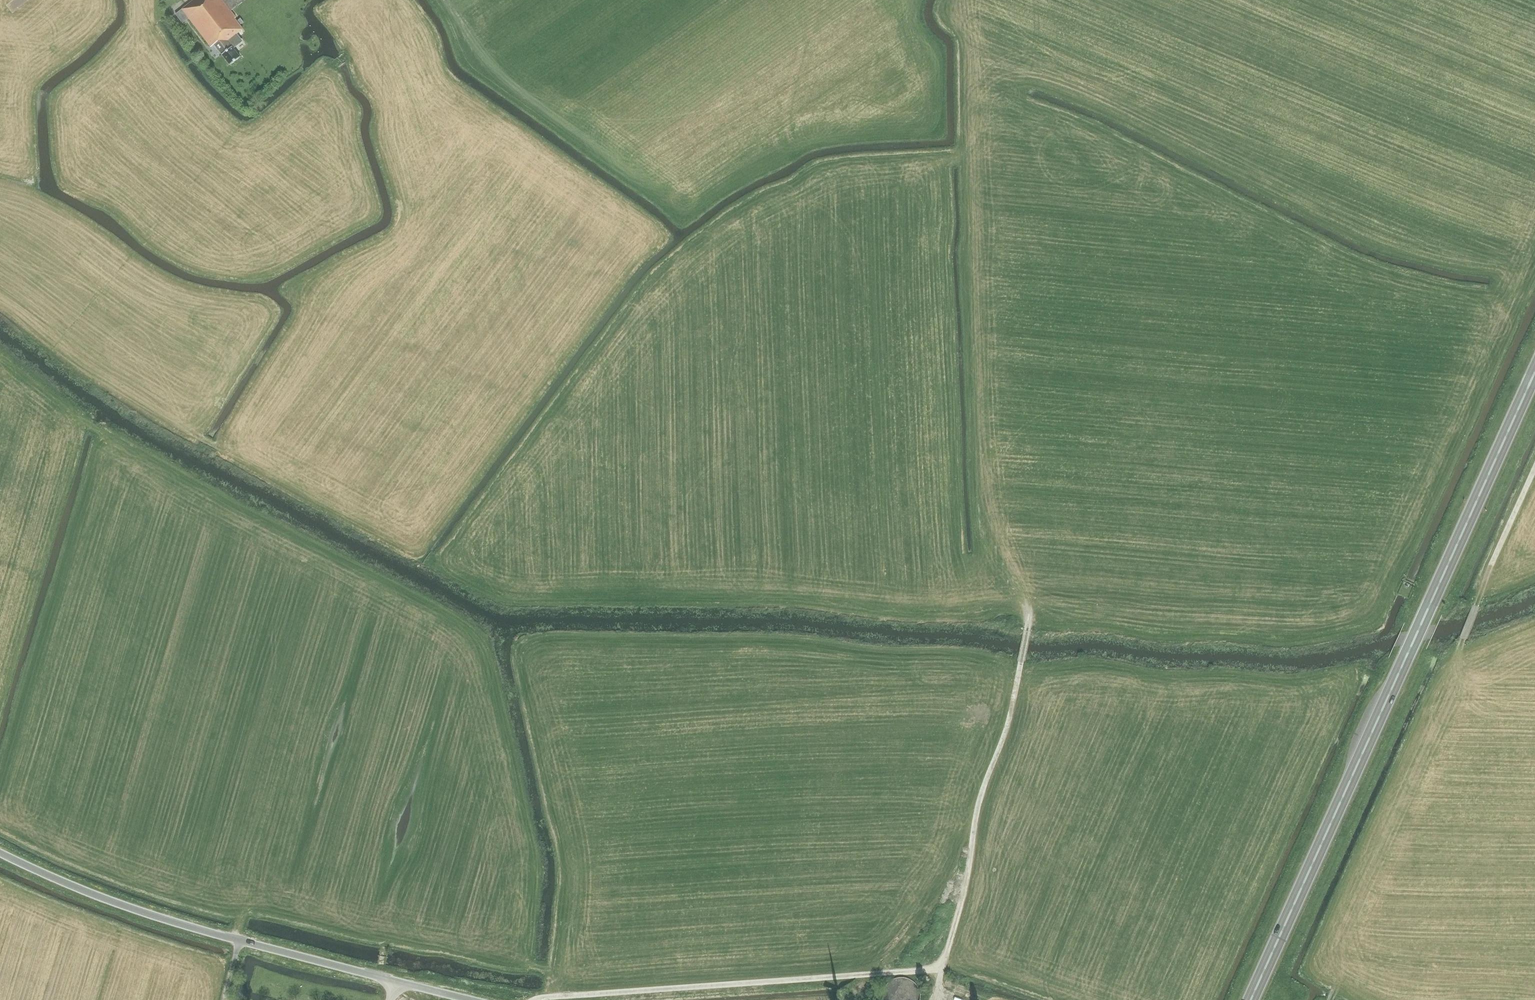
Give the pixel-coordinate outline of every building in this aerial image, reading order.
[(182,23),(189,18),(210,47),(214,44),(230,65),(240,57),(227,41),(243,29),(235,19),(236,18),(230,10),(244,0),(193,0),(176,14),(182,23)] [(921,998),(919,988),(913,981),(904,977),(894,978),(886,983),(881,992),(881,999),(920,999),(921,998)]
